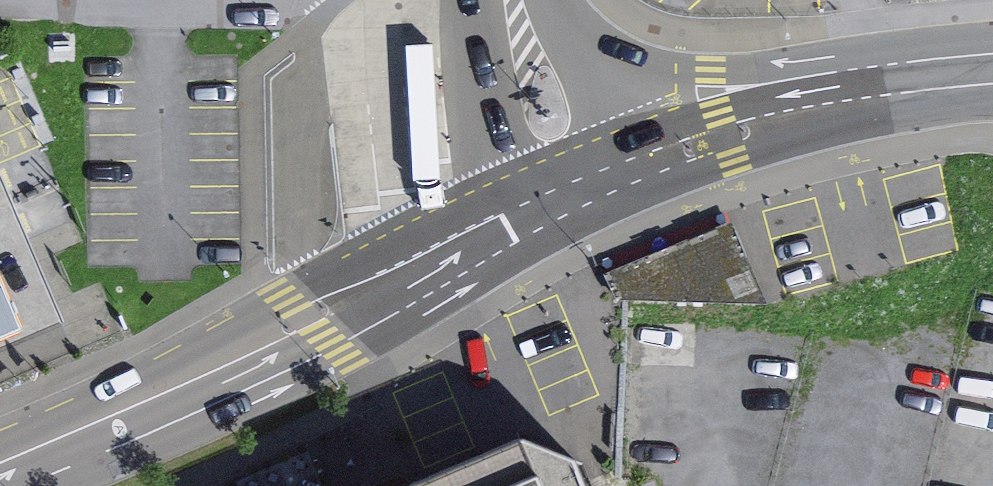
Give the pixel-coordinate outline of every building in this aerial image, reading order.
[(732,223),(614,272),(625,297),(765,301),(732,223)] [(23,333),(0,280),(0,343),(23,333)] [(537,440),(430,485),(597,485),(588,464),(537,440)]
